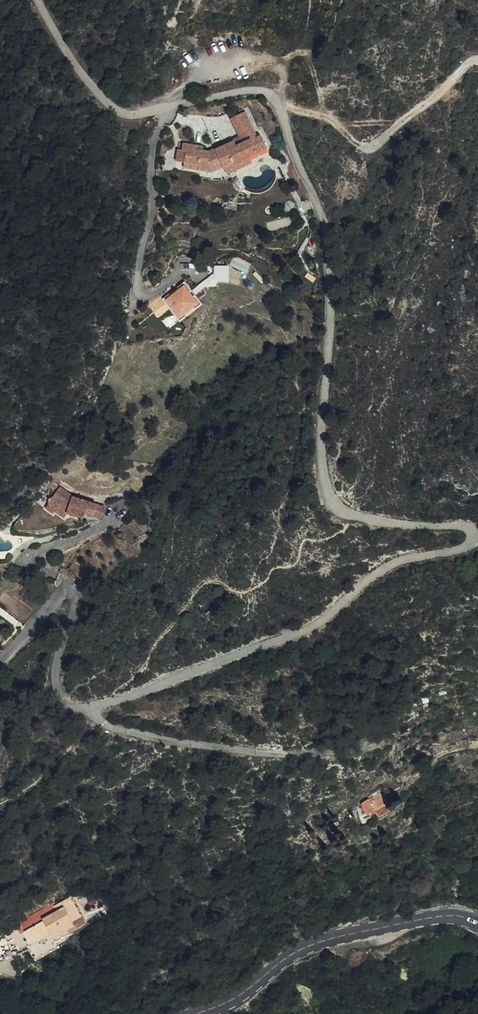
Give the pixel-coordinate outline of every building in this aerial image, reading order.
[(200,149),(185,146),(184,153),(190,154),(187,166),(202,169),(201,174),(215,176),(221,174),(217,167),(223,164),(227,171),(227,172),(252,161),(261,156),(255,143),(259,141),(248,116),(235,122),(243,141),(245,145),(238,149),(236,147),(230,150),(228,147),(212,155),(206,154),(200,153),(200,149)] [(259,141),(255,143),(261,156),(270,153),(264,139),(259,141)] [(238,149),(245,145),(243,141),(228,147),(230,150),(236,147),(238,149)] [(181,152),(178,165),(187,166),(190,154),(184,153),(181,152)] [(255,167),(252,161),(227,172),(230,179),(255,167)] [(223,164),(217,167),(221,174),(227,171),(223,164)] [(172,298),(165,303),(172,311),(176,316),(174,317),(182,327),(190,320),(188,317),(196,312),(198,315),(207,308),(198,298),(194,301),(192,298),(195,294),(188,285),(179,291),(181,293),(173,299),(172,298)] [(161,319),(172,311),(165,303),(155,311),(161,319)] [(53,503),(49,508),(60,515),(61,512),(78,517),(79,512),(95,517),(98,506),(67,497),(52,487),(45,498),(53,503)] [(45,498),(39,509),(47,515),(49,512),(58,519),(60,515),(49,508),(53,503),(45,498)] [(376,803),(378,815),(388,813),(386,801),(376,803)] [(376,803),(365,805),(367,817),(378,815),(376,803)] [(389,820),(388,813),(378,815),(379,822),(389,820)] [(31,944),(27,945),(35,962),(60,949),(58,945),(55,938),(77,927),(76,925),(84,920),(74,899),(56,907),(55,906),(21,921),(31,944)]
